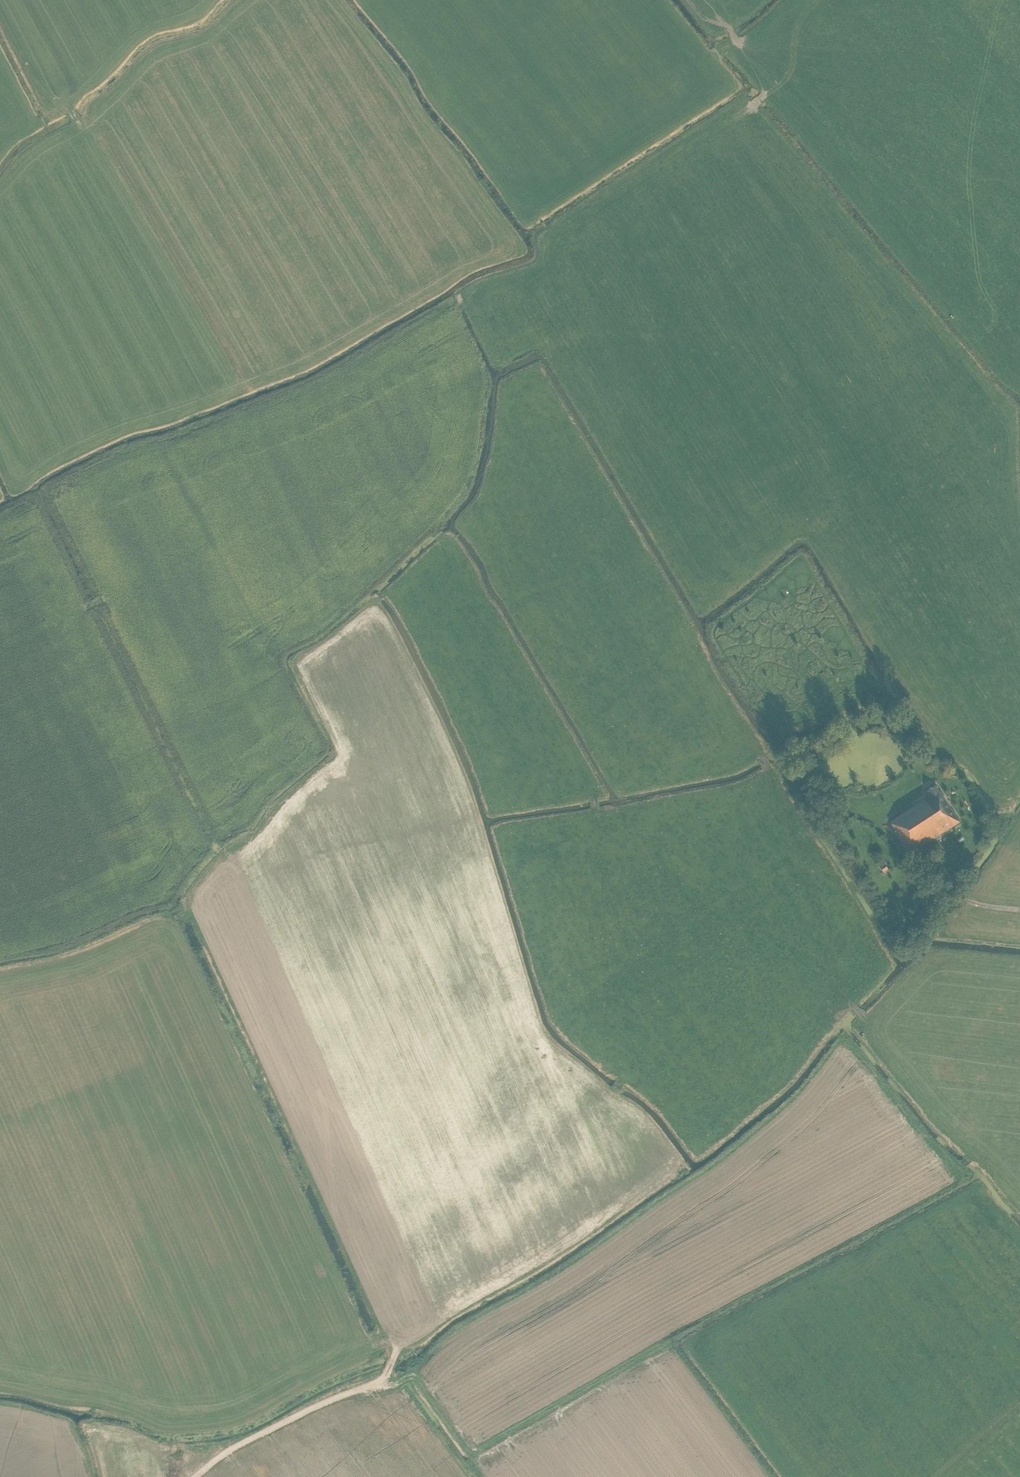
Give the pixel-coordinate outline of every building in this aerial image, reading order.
[(896,831),(895,832),(909,854),(959,822),(935,786),(926,792),(929,797),(890,822),(896,831)] [(884,873),(888,870),(884,863),(879,866),(884,873)]
